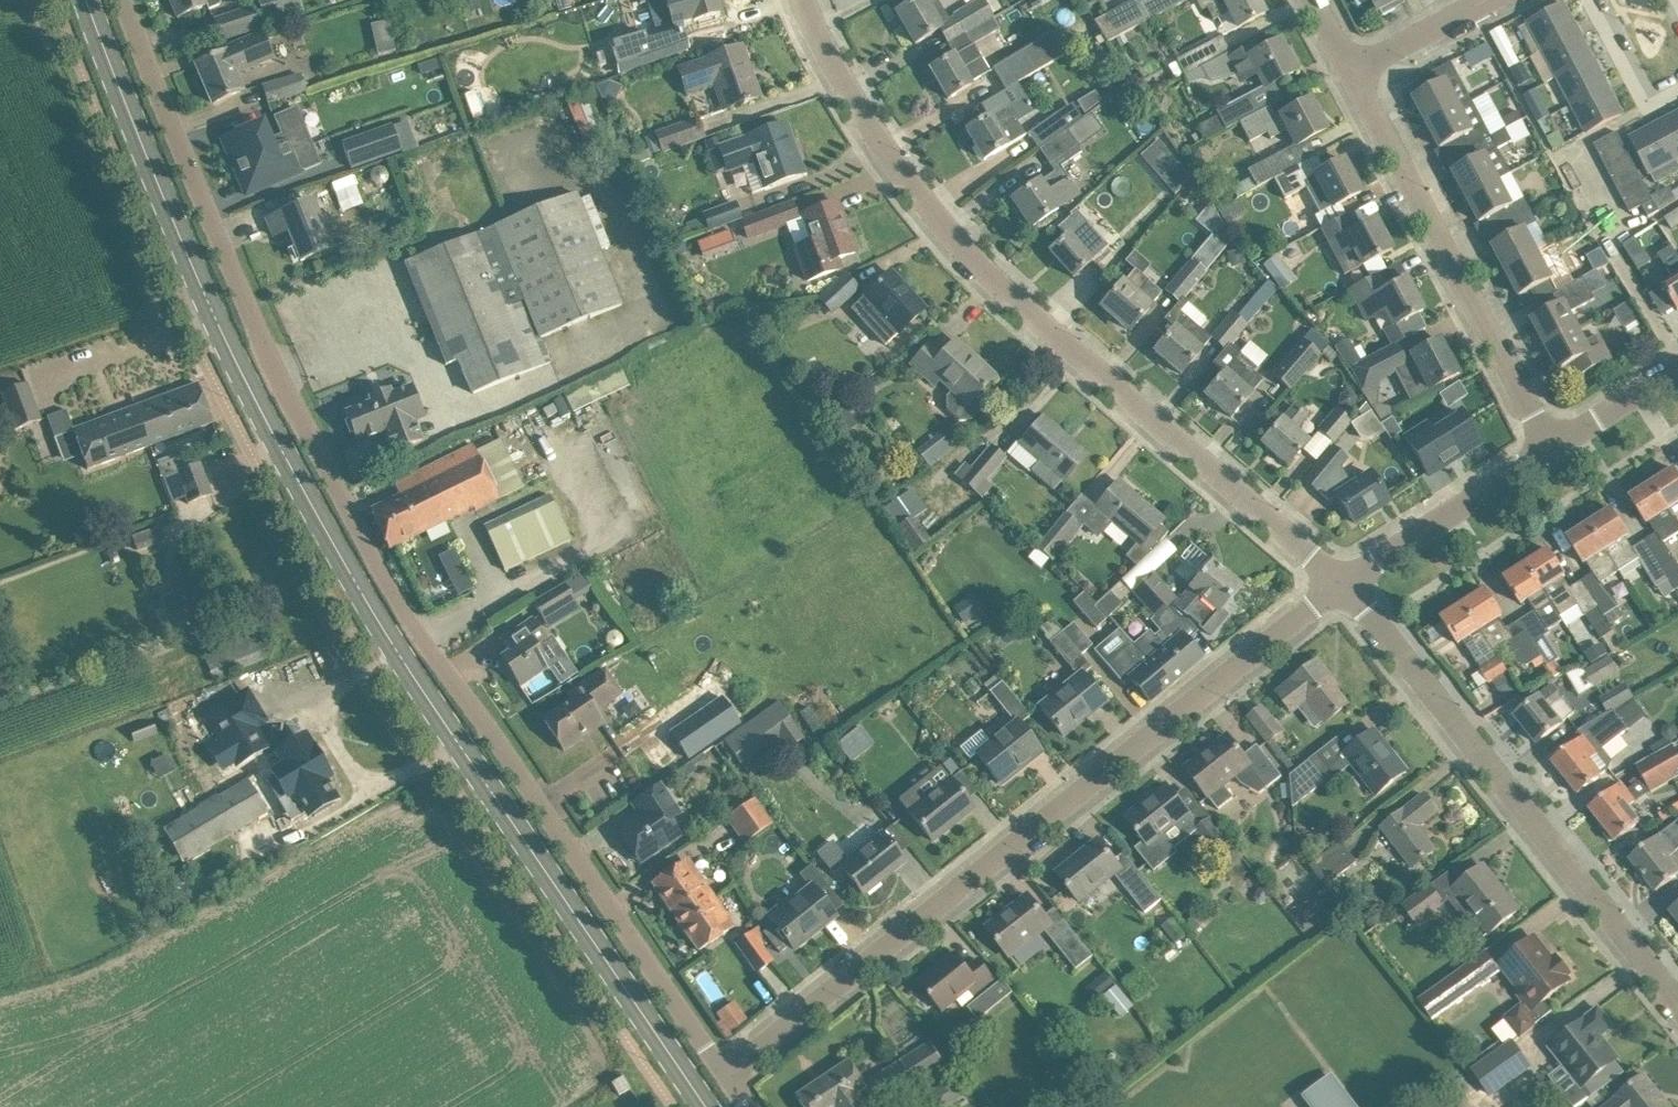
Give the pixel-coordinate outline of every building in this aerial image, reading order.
[(178,18),(209,4),(210,8),(219,4),(221,0),(170,0),(178,18)] [(479,0),(462,0),(466,14),(481,9),(479,0)] [(649,50),(698,36),(693,21),(720,13),(716,0),(653,0),(652,0),(657,15),(668,11),(688,5),(692,17),(643,31),(616,40),(621,57),(648,48),(649,50)] [(897,12),(915,43),(923,39),(934,32),(939,29),(950,23),(948,19),(937,0),(917,0),(916,1),(897,12)] [(951,15),(952,17),(963,33),(965,32),(991,16),(993,15),(985,0),(976,0),(951,15)] [(1115,10),(1126,31),(1164,10),(1159,0),(1146,0),(1141,3),(1140,0),(1133,0),(1115,10)] [(1204,6),(1205,7),(1212,20),(1228,12),(1236,29),(1246,24),(1265,13),(1258,0),(1215,0),(1204,6)] [(1379,12),(1381,10),(1384,15),(1398,8),(1395,3),(1400,0),(1372,0),(1379,12)] [(1639,51),(1667,36),(1648,0),(1612,0),(1639,51)] [(220,38),(258,26),(251,2),(212,13),(220,38)] [(1572,21),(1563,4),(1529,22),(1544,50),(1576,33),(1570,22),(1572,21)] [(367,25),(374,54),(392,50),(385,20),(367,25)] [(1511,65),(1523,59),(1505,27),(1493,34),(1511,65)] [(227,51),(217,55),(197,64),(214,103),(243,90),(236,73),(274,56),(263,30),(225,46),(227,51)] [(955,54),(930,69),(948,98),(991,73),(976,44),(973,46),(966,34),(965,32),(963,33),(948,43),(955,54)] [(1581,44),(1576,33),(1544,50),(1558,77),(1593,59),(1584,43),(1581,44)] [(1051,35),(995,69),(1007,89),(1029,76),(1063,55),(1051,35)] [(1221,37),(1177,59),(1185,75),(1202,67),(1230,53),(1221,37)] [(1230,53),(1202,67),(1208,79),(1211,80),(1232,74),(1233,76),(1236,83),(1240,81),(1257,72),(1264,86),(1265,88),(1275,82),(1276,82),(1296,72),(1280,41),(1273,44),(1260,51),(1256,54),(1250,42),(1230,53)] [(1475,67),(1495,56),(1488,43),(1468,54),(1475,67)] [(680,69),(688,92),(715,82),(723,107),(755,96),(744,68),(749,66),(741,46),(680,69)] [(439,96),(451,91),(440,57),(408,67),(411,77),(430,72),(439,96)] [(1601,76),(1593,59),(1558,77),(1573,105),(1604,88),(1599,77),(1601,76)] [(1452,62),(1419,80),(1425,91),(1414,97),(1428,122),(1472,99),(1452,62)] [(1522,62),(1510,69),(1519,86),(1531,80),(1522,62)] [(266,100),(306,88),(301,68),(261,81),(266,100)] [(1588,132),(1622,114),(1613,97),(1610,98),(1604,88),(1573,105),(1588,132)] [(1095,91),(1085,97),(1092,108),(1101,101),(1095,91)] [(985,118),(966,130),(984,159),(991,155),(1003,148),(1006,146),(1025,135),(1017,122),(1016,119),(1017,119),(1009,105),(1001,93),(981,105),(988,117),(985,118)] [(1248,93),(1216,110),(1217,113),(1225,127),(1239,120),(1239,121),(1258,111),(1249,94),(1248,93)] [(1258,111),(1239,121),(1250,140),(1266,132),(1270,140),(1287,131),(1293,142),(1294,144),(1295,147),(1308,140),(1327,129),(1311,99),(1305,102),(1291,109),(1279,116),(1280,117),(1277,119),(1270,104),(1258,111)] [(1428,122),(1441,148),(1452,142),(1458,153),(1492,136),(1472,99),(1428,122)] [(1542,100),(1530,106),(1539,123),(1550,116),(1542,100)] [(263,122),(227,137),(238,162),(233,165),(246,195),(320,163),(296,108),(275,117),(283,135),(271,140),(263,122)] [(697,113),(644,133),(649,145),(629,152),(632,161),(705,134),(697,113)] [(1038,150),(1065,130),(1055,114),(1027,134),(1038,150)] [(1671,120),(1660,126),(1677,159),(1677,114),(1670,118),(1671,120)] [(1012,200),(1031,227),(1079,194),(1060,167),(1081,152),(1077,147),(1092,136),(1089,131),(1095,127),(1086,115),(1065,130),(1038,150),(1054,172),(1038,183),(1037,182),(1012,200)] [(400,120),(391,123),(389,119),(340,138),(350,165),(399,147),(401,150),(410,146),(400,120)] [(726,166),(728,170),(754,161),(764,187),(804,173),(796,152),(792,153),(788,143),(792,141),(786,123),(772,128),(746,137),(746,138),(719,147),(719,145),(706,150),(713,170),(726,166)] [(1648,129),(1631,138),(1650,175),(1657,186),(1677,175),(1677,159),(1660,126),(1650,132),(1648,129)] [(1492,136),(1458,153),(1465,165),(1454,171),(1467,196),(1499,180),(1511,173),(1499,149),(1513,142),(1507,129),(1492,137),(1492,136)] [(1600,155),(1623,143),(1617,132),(1594,144),(1600,155)] [(1547,139),(1553,151),(1564,145),(1558,133),(1547,139)] [(1175,195),(1191,177),(1158,139),(1140,156),(1175,195)] [(1606,167),(1629,155),(1623,143),(1600,155),(1606,167)] [(1251,176),(1231,187),(1236,198),(1274,178),(1289,170),(1280,152),(1247,170),(1251,176)] [(1606,167),(1612,178),(1635,166),(1629,155),(1606,167)] [(1274,178),(1286,198),(1306,187),(1321,214),(1361,192),(1343,159),(1323,169),(1316,156),(1289,170),(1274,178)] [(1612,178),(1618,190),(1641,177),(1635,166),(1612,178)] [(371,173),(370,177),(371,181),(374,184),(377,186),(381,186),(385,184),(387,180),(388,177),(387,173),(384,170),(381,168),(377,168),(373,170),(371,173)] [(1618,190),(1624,201),(1647,189),(1641,177),(1618,190)] [(1467,196),(1481,222),(1492,216),(1498,227),(1530,210),(1523,196),(1511,203),(1499,180),(1467,196)] [(1659,208),(1676,200),(1670,187),(1653,195),(1659,208)] [(1630,212),(1642,206),(1654,200),(1647,189),(1624,201),(1630,212)] [(446,364),(447,365),(460,359),(473,394),(494,385),(551,362),(541,337),(622,303),(577,192),(475,233),(404,262),(405,264),(408,262),(449,362),(446,364)] [(706,228),(741,215),(735,197),(701,210),(706,228)] [(745,237),(799,217),(793,197),(738,217),(745,237)] [(1237,199),(1217,210),(1225,225),(1239,217),(1242,208),(1237,199)] [(1654,200),(1642,206),(1649,217),(1660,211),(1654,200)] [(267,220),(274,236),(288,230),(301,261),(331,248),(311,201),(267,220)] [(803,215),(813,241),(795,248),(807,280),(820,276),(840,268),(837,259),(856,252),(847,229),(844,230),(834,204),(837,203),(837,202),(816,210),(803,215)] [(1065,237),(1050,251),(1073,277),(1080,271),(1090,262),(1092,261),(1108,246),(1076,210),(1057,227),(1065,237)] [(1530,210),(1498,227),(1504,239),(1493,245),(1506,270),(1538,254),(1524,227),(1536,221),(1530,210)] [(1664,219),(1672,230),(1677,226),(1677,210),(1664,219)] [(1328,224),(1320,228),(1336,259),(1344,274),(1362,265),(1367,263),(1371,260),(1391,250),(1375,219),(1369,222),(1355,229),(1347,214),(1344,216),(1328,224)] [(1192,258),(1165,290),(1179,302),(1180,303),(1184,298),(1183,297),(1207,269),(1232,238),(1222,223),(1222,222),(1212,234),(1192,258)] [(1650,228),(1623,245),(1639,270),(1651,262),(1643,248),(1657,239),(1650,228)] [(729,229),(698,241),(703,255),(734,243),(729,229)] [(1506,270),(1520,296),(1531,290),(1537,301),(1580,279),(1568,256),(1561,260),(1553,246),(1538,254),(1506,270)] [(1276,255),(1263,265),(1274,279),(1287,269),(1276,255)] [(1673,280),(1663,286),(1677,310),(1677,262),(1667,269),(1673,280)] [(1116,289),(1102,306),(1130,330),(1136,324),(1145,313),(1150,308),(1162,293),(1148,282),(1142,277),(1134,270),(1123,284),(1121,283),(1116,289)] [(876,308),(863,320),(885,344),(898,333),(908,324),(924,309),(891,272),(886,276),(874,287),(865,296),(876,308)] [(1357,285),(1350,288),(1366,320),(1385,310),(1391,322),(1393,326),(1405,320),(1423,311),(1406,279),(1400,282),(1386,289),(1378,273),(1375,275),(1373,276),(1359,283),(1357,285)] [(832,311),(858,287),(846,274),(820,298),(832,311)] [(1580,279),(1537,301),(1544,313),(1532,319),(1546,344),(1577,328),(1569,312),(1595,299),(1584,277),(1580,279)] [(1232,312),(1210,338),(1224,350),(1225,351),(1230,344),(1231,345),(1248,326),(1279,288),(1269,280),(1238,317),(1232,312)] [(1167,337),(1155,351),(1181,374),(1186,367),(1195,357),(1201,350),(1207,343),(1207,335),(1198,327),(1181,312),(1189,302),(1184,298),(1180,303),(1179,302),(1171,312),(1157,328),(1167,337)] [(1613,309),(1621,327),(1637,321),(1629,302),(1613,309)] [(1345,369),(1361,360),(1338,320),(1323,328),(1345,369)] [(1571,364),(1577,376),(1610,358),(1603,346),(1591,353),(1577,328),(1546,344),(1559,370),(1571,364)] [(1645,354),(1659,345),(1653,334),(1638,343),(1645,354)] [(1271,376),(1292,392),(1322,355),(1301,338),(1271,376)] [(943,376),(948,382),(954,387),(946,397),(946,409),(959,420),(971,420),(984,406),(974,398),(981,391),(982,391),(985,387),(994,376),(955,340),(940,357),(928,345),(913,362),(912,364),(935,385),(943,376)] [(1365,360),(1353,366),(1365,389),(1395,374),(1396,374),(1397,375),(1397,376),(1398,376),(1398,377),(1398,378),(1399,378),(1399,379),(1400,379),(1400,380),(1401,380),(1401,381),(1402,381),(1402,382),(1403,382),(1403,383),(1404,383),(1405,384),(1406,384),(1406,385),(1407,385),(1408,385),(1409,386),(1410,386),(1411,386),(1412,386),(1413,386),(1414,386),(1415,386),(1416,386),(1417,386),(1418,386),(1419,386),(1420,386),(1421,386),(1421,385),(1422,385),(1423,385),(1424,385),(1424,384),(1425,384),(1426,384),(1426,383),(1429,389),(1457,375),(1456,374),(1461,372),(1460,369),(1453,355),(1452,355),(1451,354),(1447,353),(1446,353),(1444,350),(1438,340),(1435,341),(1411,354),(1412,356),(1407,359),(1398,343),(1391,347),(1382,352),(1365,360)] [(1223,373),(1205,394),(1231,417),(1237,410),(1251,394),(1264,378),(1256,371),(1258,369),(1240,353),(1231,345),(1230,344),(1225,351),(1224,350),(1213,364),(1223,373)] [(1327,347),(1322,355),(1330,362),(1337,355),(1327,347)] [(22,427),(41,420),(27,382),(0,392),(0,394),(13,430),(22,427)] [(101,420),(76,429),(76,431),(84,451),(85,452),(91,470),(116,460),(148,449),(147,446),(192,430),(213,423),(198,383),(191,386),(177,391),(132,408),(101,420)] [(1458,384),(1441,394),(1448,405),(1465,395),(1458,384)] [(391,394),(389,389),(370,397),(372,402),(346,412),(358,444),(385,433),(392,452),(422,440),(415,421),(424,418),(412,386),(391,394)] [(1294,405),(1262,443),(1287,465),(1308,441),(1295,430),(1307,416),(1294,405)] [(1335,444),(1355,421),(1337,406),(1317,430),(1335,444)] [(1442,424),(1431,430),(1428,424),(1405,438),(1429,475),(1480,443),(1476,436),(1474,437),(1468,428),(1469,426),(1460,412),(1442,424)] [(1029,468),(1052,487),(1060,477),(1063,480),(1086,454),(1085,453),(1082,457),(1065,443),(1068,439),(1043,418),(1021,444),(1038,458),(1029,468)] [(1391,419),(1382,424),(1390,439),(1400,433),(1391,419)] [(916,455),(926,467),(952,448),(942,436),(916,455)] [(988,441),(969,465),(963,460),(953,473),(975,491),(1004,454),(988,441)] [(1354,523),(1371,512),(1368,509),(1386,497),(1374,478),(1370,473),(1354,484),(1343,469),(1350,459),(1335,445),(1305,480),(1329,501),(1337,496),(1354,523)] [(400,496),(370,510),(389,549),(473,507),(475,511),(500,499),(473,446),(395,484),(400,496)] [(174,454),(156,460),(157,463),(156,464),(161,477),(174,472),(183,494),(184,498),(186,504),(212,495),(200,462),(191,466),(190,466),(186,453),(175,457),(174,454)] [(1652,483),(1655,487),(1677,524),(1677,474),(1674,469),(1652,483)] [(1097,507),(1084,522),(1099,536),(1112,520),(1137,542),(1126,555),(1136,564),(1155,545),(1168,530),(1160,523),(1163,519),(1137,497),(1135,499),(1117,484),(1119,482),(1118,481),(1104,498),(1097,507)] [(1630,497),(1633,501),(1642,515),(1648,524),(1650,523),(1655,531),(1643,539),(1668,578),(1676,591),(1677,595),(1677,564),(1663,541),(1677,532),(1677,524),(1655,487),(1652,483),(1630,497)] [(913,549),(929,537),(913,516),(925,507),(910,488),(883,508),(895,525),(913,549)] [(502,568),(570,537),(548,491),(482,522),(502,568)] [(1611,509),(1589,523),(1591,527),(1594,532),(1606,550),(1612,562),(1617,570),(1636,558),(1655,586),(1663,599),(1676,591),(1668,578),(1643,539),(1631,546),(1625,538),(1629,536),(1623,527),(1611,509)] [(1067,512),(1037,548),(1051,560),(1054,563),(1063,552),(1060,549),(1081,524),(1067,512)] [(1589,523),(1567,537),(1570,541),(1579,556),(1584,564),(1586,563),(1592,571),(1580,579),(1609,624),(1610,626),(1622,618),(1615,607),(1599,582),(1617,570),(1612,562),(1606,550),(1594,532),(1591,527),(1589,523)] [(137,551),(164,541),(158,526),(131,536),(137,551)] [(1137,564),(1123,578),(1125,581),(1155,616),(1168,605),(1175,599),(1152,572),(1177,550),(1165,537),(1155,545),(1136,564),(1137,564)] [(424,558),(428,569),(434,567),(444,599),(468,591),(454,549),(424,558)] [(1549,549),(1527,563),(1529,567),(1551,603),(1560,615),(1576,604),(1599,638),(1612,629),(1610,626),(1609,624),(1580,579),(1569,586),(1563,578),(1566,576),(1561,568),(1549,549)] [(1227,614),(1220,608),(1240,585),(1212,561),(1191,586),(1192,587),(1177,605),(1210,634),(1227,614)] [(1527,563),(1504,577),(1507,581),(1516,596),(1522,604),(1528,600),(1534,608),(1518,619),(1532,641),(1543,634),(1549,630),(1547,628),(1562,618),(1560,615),(1551,603),(1529,567),(1527,563)] [(573,597),(591,587),(581,567),(530,598),(541,617),(574,598),(573,597)] [(1096,603),(1092,606),(1103,617),(1105,619),(1123,603),(1121,601),(1133,590),(1125,581),(1123,578),(1096,603)] [(1486,589),(1463,604),(1465,608),(1481,634),(1493,651),(1506,643),(1519,663),(1528,665),(1541,656),(1532,641),(1518,619),(1506,627),(1500,618),(1503,616),(1498,608),(1486,589)] [(1084,590),(1072,601),(1094,626),(1096,627),(1105,619),(1103,617),(1092,606),(1096,603),(1084,590)] [(184,593),(162,600),(172,629),(193,621),(184,593)] [(1677,609),(1677,595),(1677,594),(1656,608),(1663,619),(1677,609)] [(1463,604),(1441,617),(1458,644),(1463,641),(1482,671),(1490,682),(1493,681),(1498,689),(1512,680),(1506,670),(1493,651),(1481,634),(1465,608),(1463,604)] [(1132,641),(1131,642),(1148,662),(1154,658),(1165,671),(1174,681),(1202,657),(1193,647),(1188,640),(1181,633),(1180,634),(1175,627),(1184,619),(1168,605),(1155,616),(1151,620),(1160,631),(1154,636),(1149,630),(1134,643),(1132,641)] [(510,653),(502,659),(520,686),(527,681),(538,673),(551,665),(538,646),(548,639),(534,619),(531,621),(516,631),(502,641),(504,645),(510,653)] [(1081,654),(1092,645),(1073,622),(1061,632),(1081,654)] [(1119,629),(1094,650),(1106,664),(1109,667),(1123,684),(1130,678),(1150,701),(1174,681),(1165,671),(1154,658),(1148,662),(1131,642),(1119,629)] [(1061,632),(1049,642),(1068,665),(1081,654),(1061,632)] [(258,634),(237,642),(203,656),(212,679),(267,657),(258,634)] [(1594,688),(1622,672),(1611,654),(1584,671),(1594,688)] [(1314,664),(1278,693),(1292,710),(1293,711),(1298,706),(1308,699),(1325,721),(1326,722),(1330,718),(1348,705),(1329,680),(1332,678),(1318,660),(1314,664)] [(578,697),(544,721),(564,751),(605,723),(596,711),(622,694),(605,669),(573,691),(578,697)] [(252,715),(238,722),(248,742),(262,736),(264,740),(290,728),(280,706),(291,701),(276,670),(238,688),(252,715)] [(1079,677),(1040,707),(1051,720),(1063,735),(1064,734),(1062,732),(1081,717),(1080,716),(1087,711),(1089,714),(1104,702),(1091,685),(1082,674),(1079,677)] [(1624,681),(1597,696),(1607,714),(1613,711),(1634,698),(1633,697),(1624,681)] [(1002,684),(991,693),(1006,713),(1019,703),(1003,682),(1002,684)] [(1539,696),(1516,715),(1538,743),(1574,714),(1553,687),(1540,697),(1539,696)] [(722,695),(670,731),(689,759),(741,723),(722,695)] [(785,747),(802,735),(776,698),(721,737),(739,762),(776,735),(785,747)] [(1282,729),(1277,723),(1263,706),(1249,718),(1263,735),(1268,740),(1282,729)] [(1582,737),(1552,761),(1579,794),(1586,789),(1594,781),(1602,776),(1610,769),(1613,760),(1602,747),(1626,727),(1613,711),(1607,714),(1578,731),(1582,737)] [(306,754),(297,758),(307,779),(323,771),(335,796),(337,794),(340,799),(361,789),(359,784),(361,783),(351,762),(357,759),(339,720),(312,733),(318,745),(305,751),(306,754)] [(981,730),(959,748),(969,759),(976,754),(984,764),(998,782),(1018,766),(1021,769),(1042,752),(1028,735),(1021,725),(1018,721),(1014,724),(991,742),(981,730)] [(860,726),(837,745),(851,761),(874,743),(860,726)] [(1332,775),(1333,776),(1349,764),(1374,797),(1390,785),(1407,771),(1390,750),(1387,753),(1372,733),(1375,731),(1374,730),(1357,744),(1327,768),(1316,755),(1291,775),(1294,806),(1332,775)] [(1187,767),(1186,768),(1190,773),(1200,785),(1209,797),(1218,809),(1234,796),(1225,785),(1236,776),(1249,765),(1265,786),(1280,774),(1271,762),(1258,745),(1257,746),(1259,749),(1247,759),(1244,756),(1228,735),(1213,747),(1215,750),(1189,770),(1187,767)] [(1643,778),(1627,791),(1621,783),(1590,808),(1607,829),(1605,831),(1605,835),(1609,841),(1613,841),(1615,840),(1616,841),(1639,823),(1627,808),(1651,789),(1652,791),(1677,777),(1677,752),(1674,744),(1664,750),(1636,765),(1643,778)] [(277,808),(267,790),(259,775),(164,829),(184,862),(277,808)] [(914,788),(899,799),(909,811),(919,825),(932,840),(933,840),(930,837),(956,817),(958,820),(973,807),(966,798),(960,790),(950,779),(924,799),(914,788)] [(635,820),(633,818),(617,829),(640,862),(679,835),(669,821),(680,813),(660,785),(654,789),(632,803),(641,816),(635,820)] [(1141,805),(1126,818),(1129,822),(1140,835),(1145,841),(1136,848),(1151,868),(1154,872),(1170,860),(1167,855),(1175,849),(1164,835),(1183,820),(1186,818),(1191,814),(1174,793),(1167,785),(1166,785),(1167,786),(1142,806),(1141,805)] [(742,841),(771,821),(752,795),(724,816),(742,841)] [(1406,810),(1405,809),(1383,826),(1414,866),(1435,850),(1417,827),(1438,811),(1425,795),(1406,810)] [(1195,829),(1192,832),(1194,834),(1212,858),(1230,844),(1209,818),(1195,829)] [(1630,858),(1657,891),(1677,874),(1677,871),(1668,859),(1676,853),(1674,849),(1677,846),(1677,818),(1677,819),(1661,833),(1630,858)] [(905,862),(891,845),(882,833),(840,866),(863,895),(885,878),(883,875),(901,860),(904,863),(905,862)] [(1323,884),(1355,860),(1339,839),(1308,864),(1323,884)] [(1087,854),(1060,876),(1063,879),(1074,893),(1081,902),(1114,875),(1122,869),(1113,858),(1112,857),(1098,840),(1084,851),(1087,854)] [(670,870),(652,882),(674,914),(699,951),(717,938),(735,926),(715,897),(704,882),(699,885),(683,861),(670,870)] [(1455,889),(1446,896),(1448,899),(1471,928),(1480,921),(1489,933),(1501,924),(1518,910),(1501,889),(1498,892),(1481,871),(1485,868),(1483,866),(1466,880),(1455,889)] [(1139,872),(1122,885),(1143,910),(1159,897),(1139,872)] [(1415,924),(1443,903),(1427,882),(1399,904),(1415,924)] [(151,887),(154,896),(168,892),(166,883),(151,887)] [(774,924),(765,931),(781,953),(791,945),(794,949),(809,937),(808,935),(818,927),(820,929),(836,917),(832,911),(822,899),(814,889),(811,885),(808,887),(770,918),(771,919),(774,924)] [(1259,889),(1255,898),(1257,902),(1261,904),(1265,902),(1269,894),(1268,889),(1264,887),(1259,889)] [(988,927),(987,928),(992,934),(1001,945),(1010,956),(1044,929),(1051,923),(1043,912),(1029,895),(1014,907),(1016,910),(991,930),(988,927)] [(1174,916),(1162,926),(1176,942),(1187,932),(1174,916)] [(1069,925),(1052,939),(1074,966),(1091,953),(1069,925)] [(758,972),(772,961),(749,929),(734,939),(758,972)] [(1500,964),(1499,965),(1522,993),(1519,996),(1524,1003),(1522,1005),(1520,1002),(1502,1015),(1505,1020),(1518,1037),(1536,1024),(1553,1011),(1545,1001),(1553,995),(1548,988),(1560,979),(1561,980),(1564,977),(1564,976),(1569,973),(1570,973),(1557,956),(1556,957),(1557,958),(1552,961),(1533,937),(1517,950),(1500,964)] [(1432,1018),(1466,993),(1499,969),(1485,950),(1418,1000),(1432,1018)] [(968,968),(956,953),(920,982),(943,1011),(969,989),(973,995),(994,978),(979,959),(968,968)] [(1106,973),(1090,986),(1101,999),(1102,998),(1115,987),(1117,985),(1106,973)] [(1004,979),(979,999),(990,1012),(1014,992),(1004,979)] [(735,1001),(716,1014),(721,1021),(717,1023),(725,1036),(728,1041),(729,1041),(731,1039),(733,1038),(733,1037),(730,1032),(748,1020),(735,1001)] [(1549,1077),(1573,1106),(1577,1106),(1587,1099),(1589,1098),(1581,1088),(1599,1074),(1616,1060),(1598,1037),(1613,1026),(1598,1008),(1595,1011),(1581,1022),(1549,1047),(1563,1065),(1549,1077)] [(1534,1069),(1515,1041),(1473,1071),(1492,1098),(1534,1069)] [(806,1106),(883,1106),(946,1067),(929,1042),(866,1083),(851,1061),(798,1096),(806,1106)] [(1664,1100),(1662,1102),(1642,1078),(1645,1076),(1644,1075),(1637,1080),(1627,1089),(1617,1097),(1617,1098),(1610,1104),(1606,1106),(1670,1106),(1664,1100)] [(612,1083),(619,1095),(630,1089),(623,1076),(612,1083)] [(1313,1096),(1321,1106),(1355,1106),(1334,1080),(1313,1096)]
